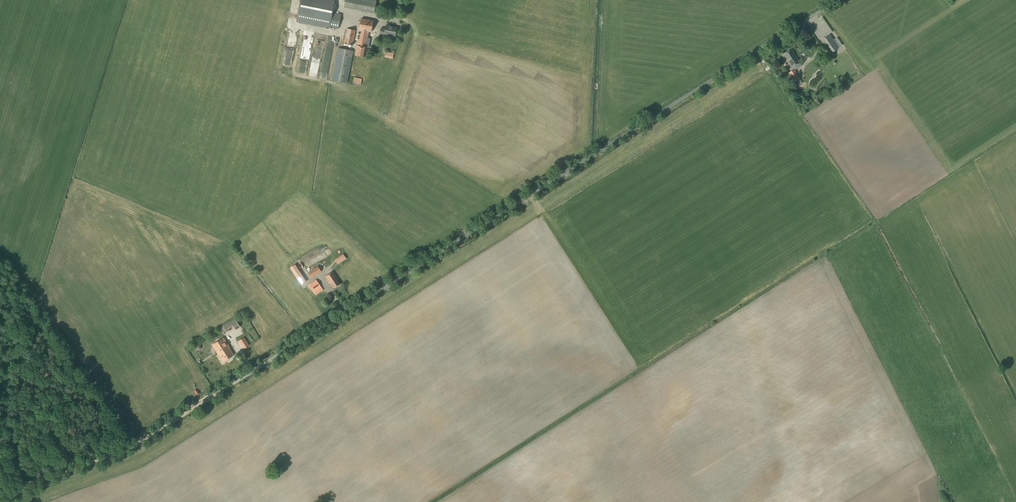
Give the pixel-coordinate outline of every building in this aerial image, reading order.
[(298,21),(330,27),(338,29),(341,14),(333,12),(335,2),(325,0),(302,0),(298,21)] [(371,32),(373,21),(361,19),(358,30),(360,30),(357,45),(357,46),(355,55),(365,57),(366,48),(369,48),(371,39),(368,38),(369,32),(371,32)] [(385,36),(385,34),(395,36),(396,28),(392,27),(392,26),(386,25),(385,29),(381,28),(379,35),(385,36)] [(353,45),(355,30),(347,28),(344,43),(353,45)] [(831,53),(839,48),(830,35),(822,40),(831,53)] [(347,83),(353,51),(338,48),(331,80),(347,83)] [(793,67),(800,63),(792,49),(785,54),(793,67)] [(795,69),(788,73),(790,77),(787,79),(788,81),(791,79),(794,83),(796,82),(798,85),(802,82),(800,79),(801,79),(795,69)] [(338,264),(346,259),(343,254),(335,259),(338,264)] [(290,267),(301,285),(307,281),(296,264),(290,267)] [(311,278),(321,272),(318,266),(308,273),(311,278)] [(340,284),(337,279),(337,278),(333,271),(325,277),(329,284),(330,283),(334,289),(340,284)] [(314,292),(321,287),(316,279),(308,285),(314,292)] [(235,319),(230,321),(235,330),(240,327),(235,319)] [(225,347),(229,344),(224,337),(214,344),(220,353),(221,352),(220,351),(225,348),(225,347)] [(244,349),(249,346),(244,337),(238,341),(244,349)] [(221,352),(220,353),(225,360),(235,354),(229,344),(225,347),(225,348),(220,351),(221,352)]
